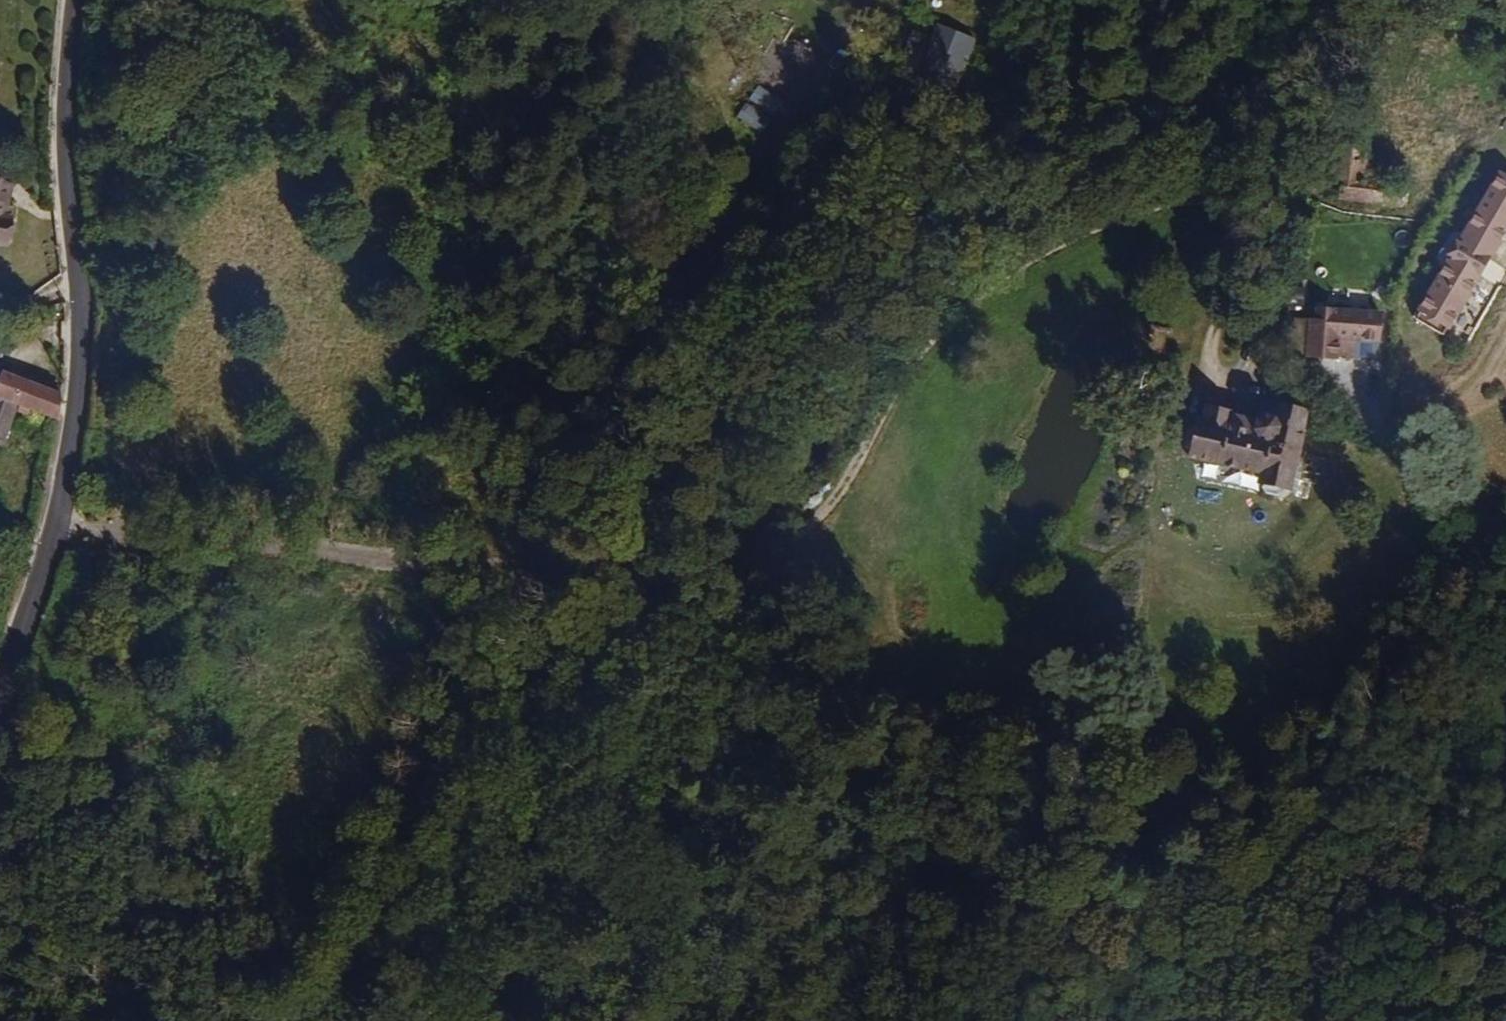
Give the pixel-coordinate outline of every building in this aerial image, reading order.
[(1407,210),(1407,205),(1409,186),(1377,183),(1381,152),(1337,147),(1333,180),(1341,180),(1339,202),(1407,210)] [(1486,261),(1505,227),(1505,179),(1499,175),(1458,246),(1486,261)] [(11,218),(6,216),(8,206),(11,186),(0,184),(0,244),(7,246),(11,218)] [(1448,262),(1476,279),(1486,261),(1458,246),(1448,262)] [(1443,335),(1476,279),(1448,262),(1415,320),(1443,335)] [(1338,337),(1379,341),(1381,314),(1314,308),(1310,356),(1337,358),(1338,337)] [(59,418),(62,395),(2,372),(0,372),(0,447),(3,448),(19,403),(59,418)] [(1276,404),(1272,422),(1269,435),(1204,421),(1197,421),(1195,428),(1190,427),(1186,430),(1184,442),(1186,447),(1191,448),(1190,458),(1260,473),(1259,482),(1265,483),(1264,489),(1267,495),(1278,497),(1284,493),(1286,487),(1290,489),(1307,411),(1276,404)] [(1269,435),(1272,422),(1206,408),(1204,421),(1269,435)]
